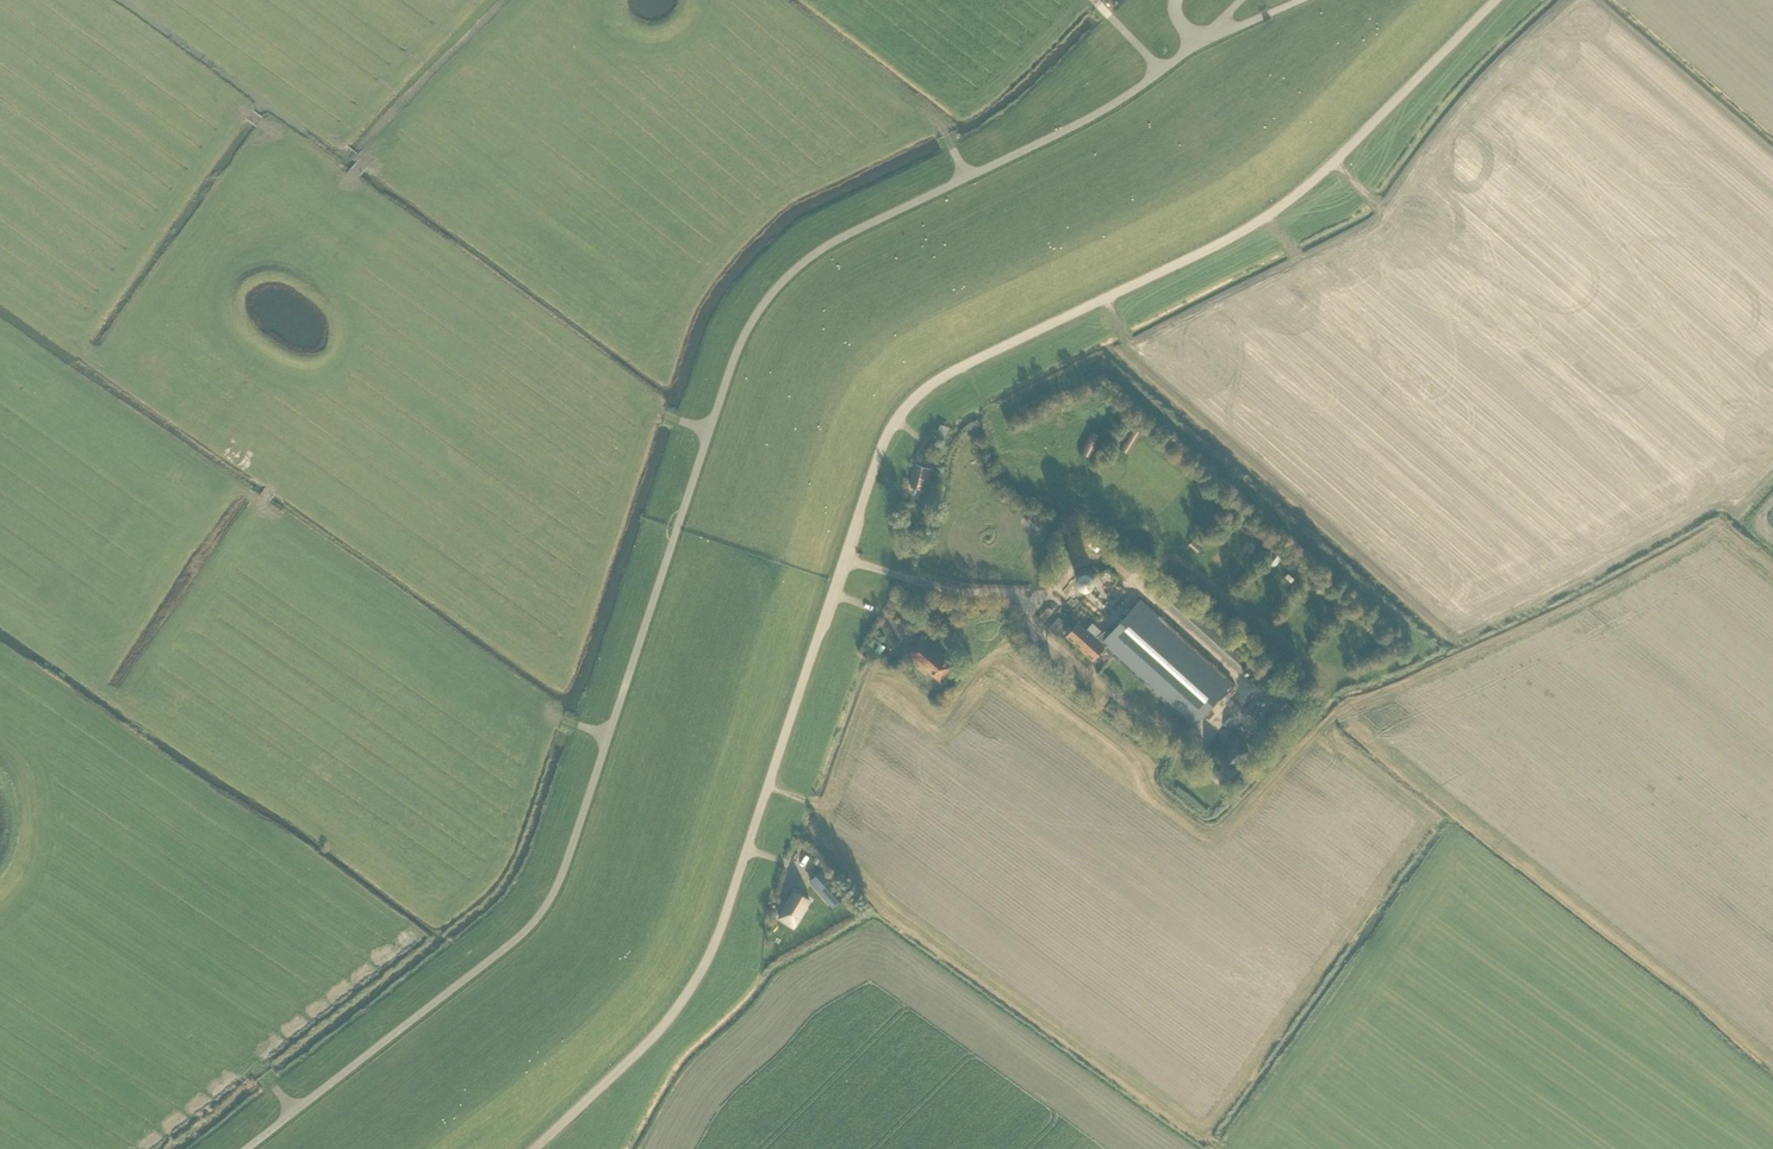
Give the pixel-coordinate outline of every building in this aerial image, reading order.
[(936,430),(946,435),(951,423),(941,419),(936,430)] [(1122,442),(1131,448),(1142,432),(1132,425),(1122,442)] [(1091,429),(1082,447),(1093,452),(1101,434),(1091,429)] [(929,485),(933,469),(916,465),(911,487),(923,490),(925,484),(929,485)] [(1240,527),(1245,522),(1242,518),(1236,524),(1240,527)] [(1275,567),(1283,557),(1274,550),(1266,560),(1275,567)] [(1088,568),(1087,568),(1085,568),(1084,568),(1083,568),(1081,569),(1080,570),(1079,570),(1078,571),(1078,572),(1077,574),(1077,575),(1076,576),(1076,578),(1076,579),(1077,580),(1077,581),(1078,583),(1079,584),(1080,585),(1081,585),(1082,586),(1083,586),(1084,587),(1086,587),(1087,586),(1088,586),(1090,586),(1091,585),(1092,584),(1093,583),(1093,582),(1094,581),(1094,580),(1095,578),(1095,577),(1095,576),(1094,575),(1094,573),(1093,572),(1092,571),(1091,570),(1090,569),(1089,569),(1088,568)] [(1241,672),(1251,660),(1169,587),(1159,599),(1241,672)] [(1232,682),(1140,600),(1112,632),(1109,629),(1095,639),(1105,648),(1193,727),(1232,682)] [(1262,616),(1257,622),(1277,636),(1282,630),(1262,616)] [(1077,624),(1066,636),(1094,661),(1105,648),(1095,639),(1077,624)] [(940,682),(953,667),(941,656),(943,654),(923,636),(906,656),(926,673),(928,671),(940,682)] [(881,654),(885,647),(880,643),(875,650),(881,654)] [(1248,665),(1258,675),(1264,669),(1253,659),(1248,665)] [(1266,689),(1277,677),(1266,667),(1255,679),(1266,689)] [(796,844),(793,853),(805,856),(807,847),(796,844)] [(811,882),(833,907),(845,896),(823,871),(811,882)] [(794,926),(797,922),(810,900),(795,891),(779,917),(794,926)]
